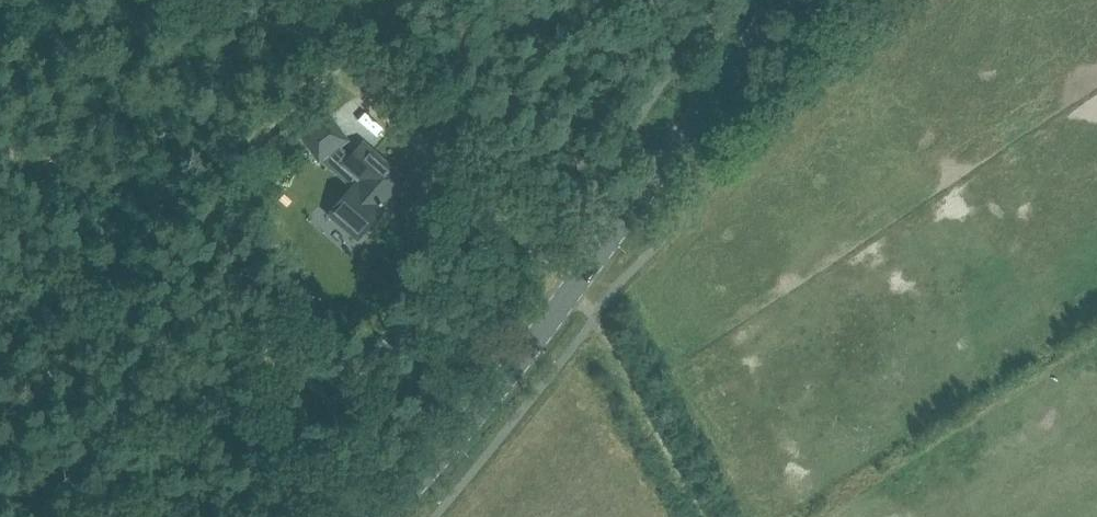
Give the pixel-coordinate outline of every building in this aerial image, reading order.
[(329,214),(357,239),(384,209),(381,206),(383,205),(381,204),(403,178),(363,143),(344,164),(362,180),(357,186),(355,184),(329,214)]
